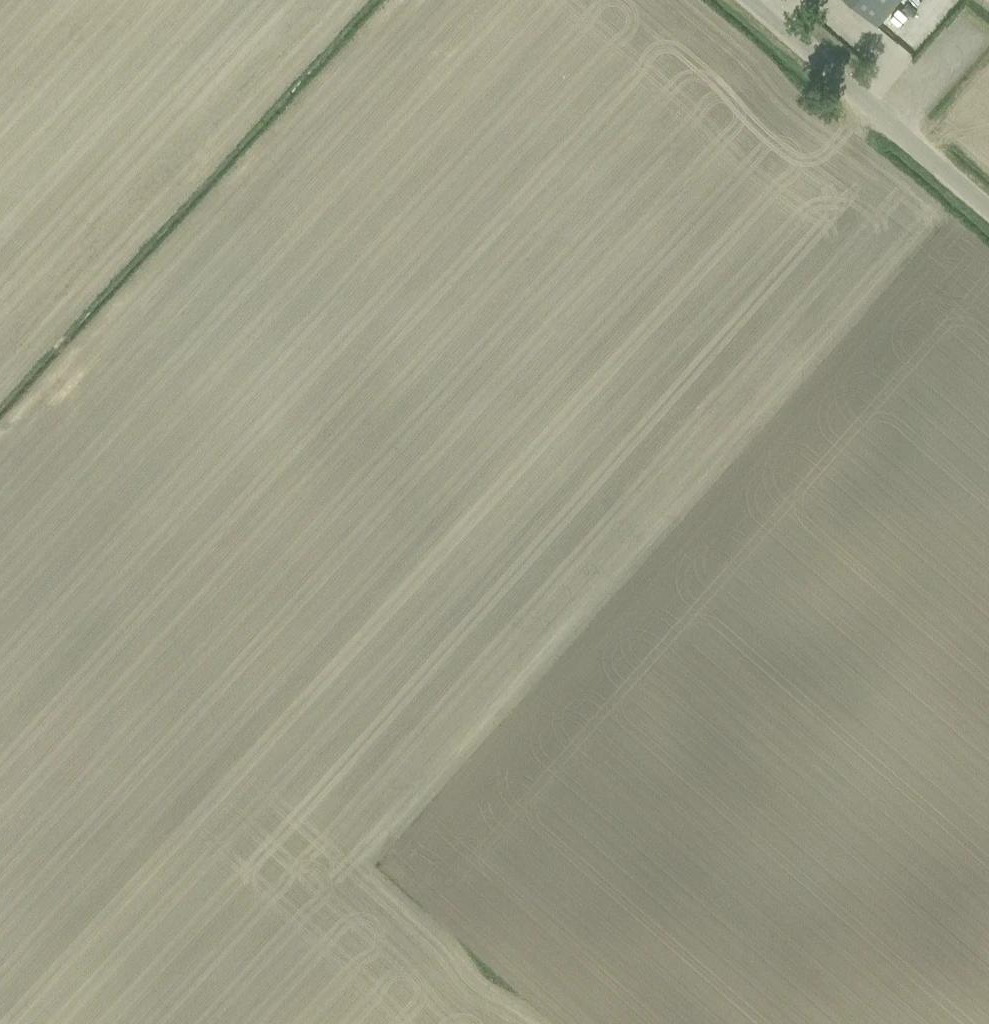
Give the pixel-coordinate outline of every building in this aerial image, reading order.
[(876,25),(898,0),(847,0),(876,25)]
